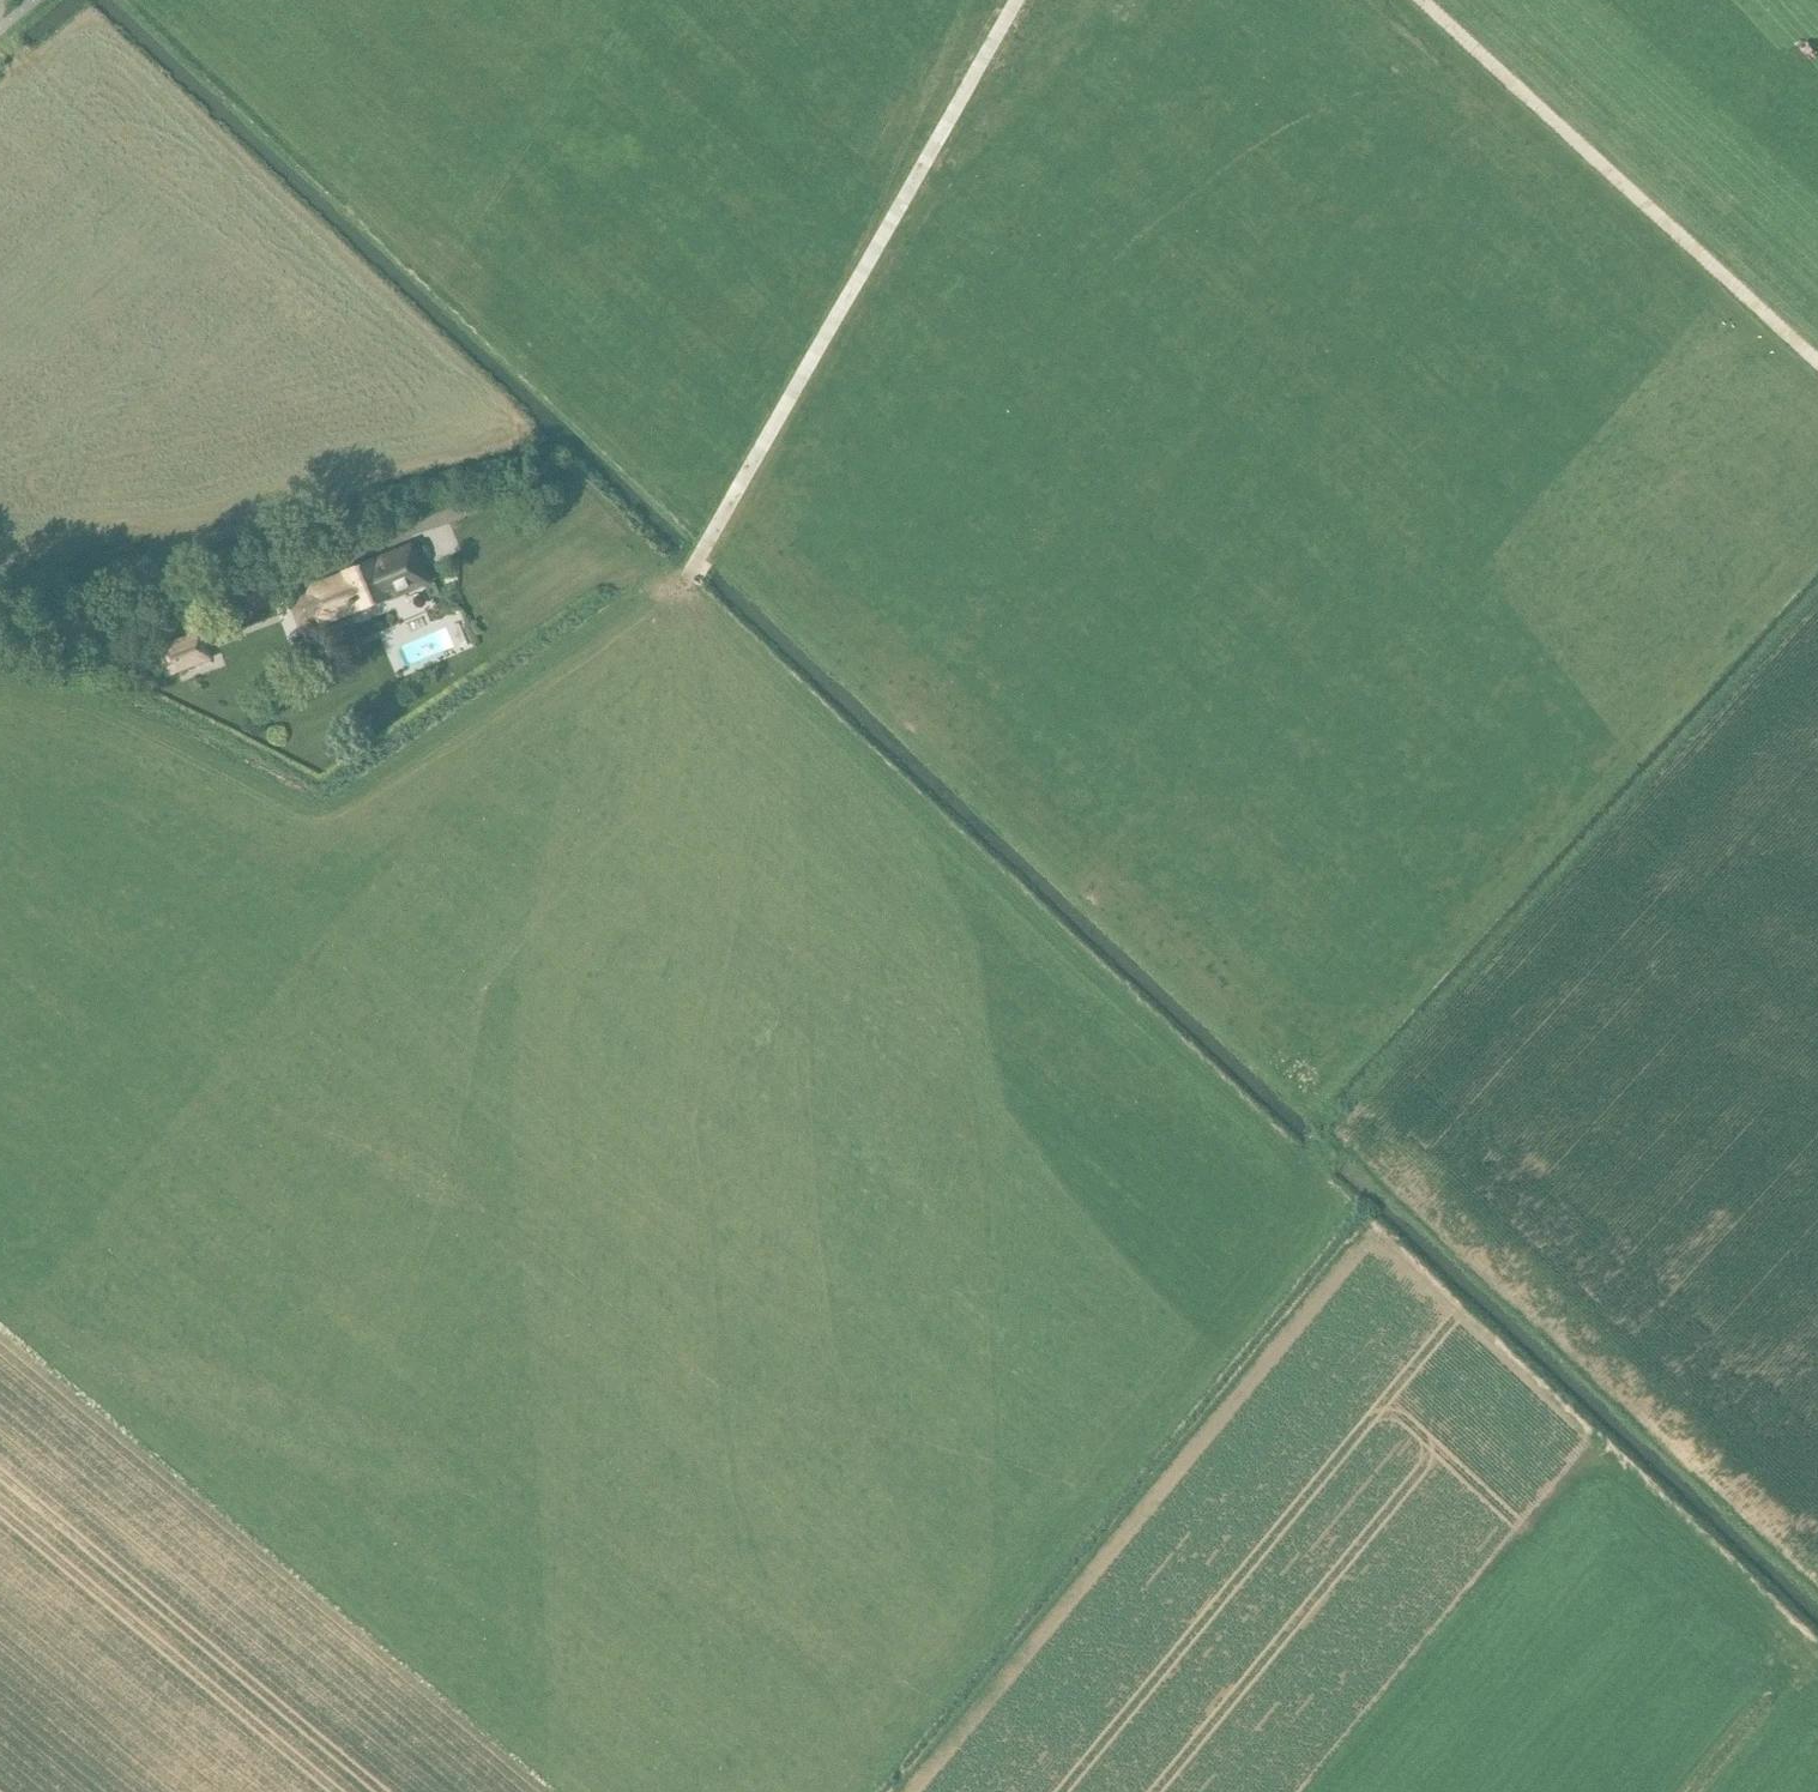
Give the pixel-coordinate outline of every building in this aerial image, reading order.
[(412,547),(381,559),(396,595),(399,594),(427,583),(418,560),(414,552),(412,547)] [(375,558),(362,563),(343,571),(344,573),(306,588),(321,625),(378,603),(390,598),(375,558)] [(383,632),(397,674),(476,648),(462,606),(383,632)] [(202,630),(187,636),(155,648),(167,678),(212,661),(202,630)] [(341,738),(331,746),(338,756),(348,748),(341,738)] [(299,743),(294,753),(308,759),(312,749),(299,743)]
